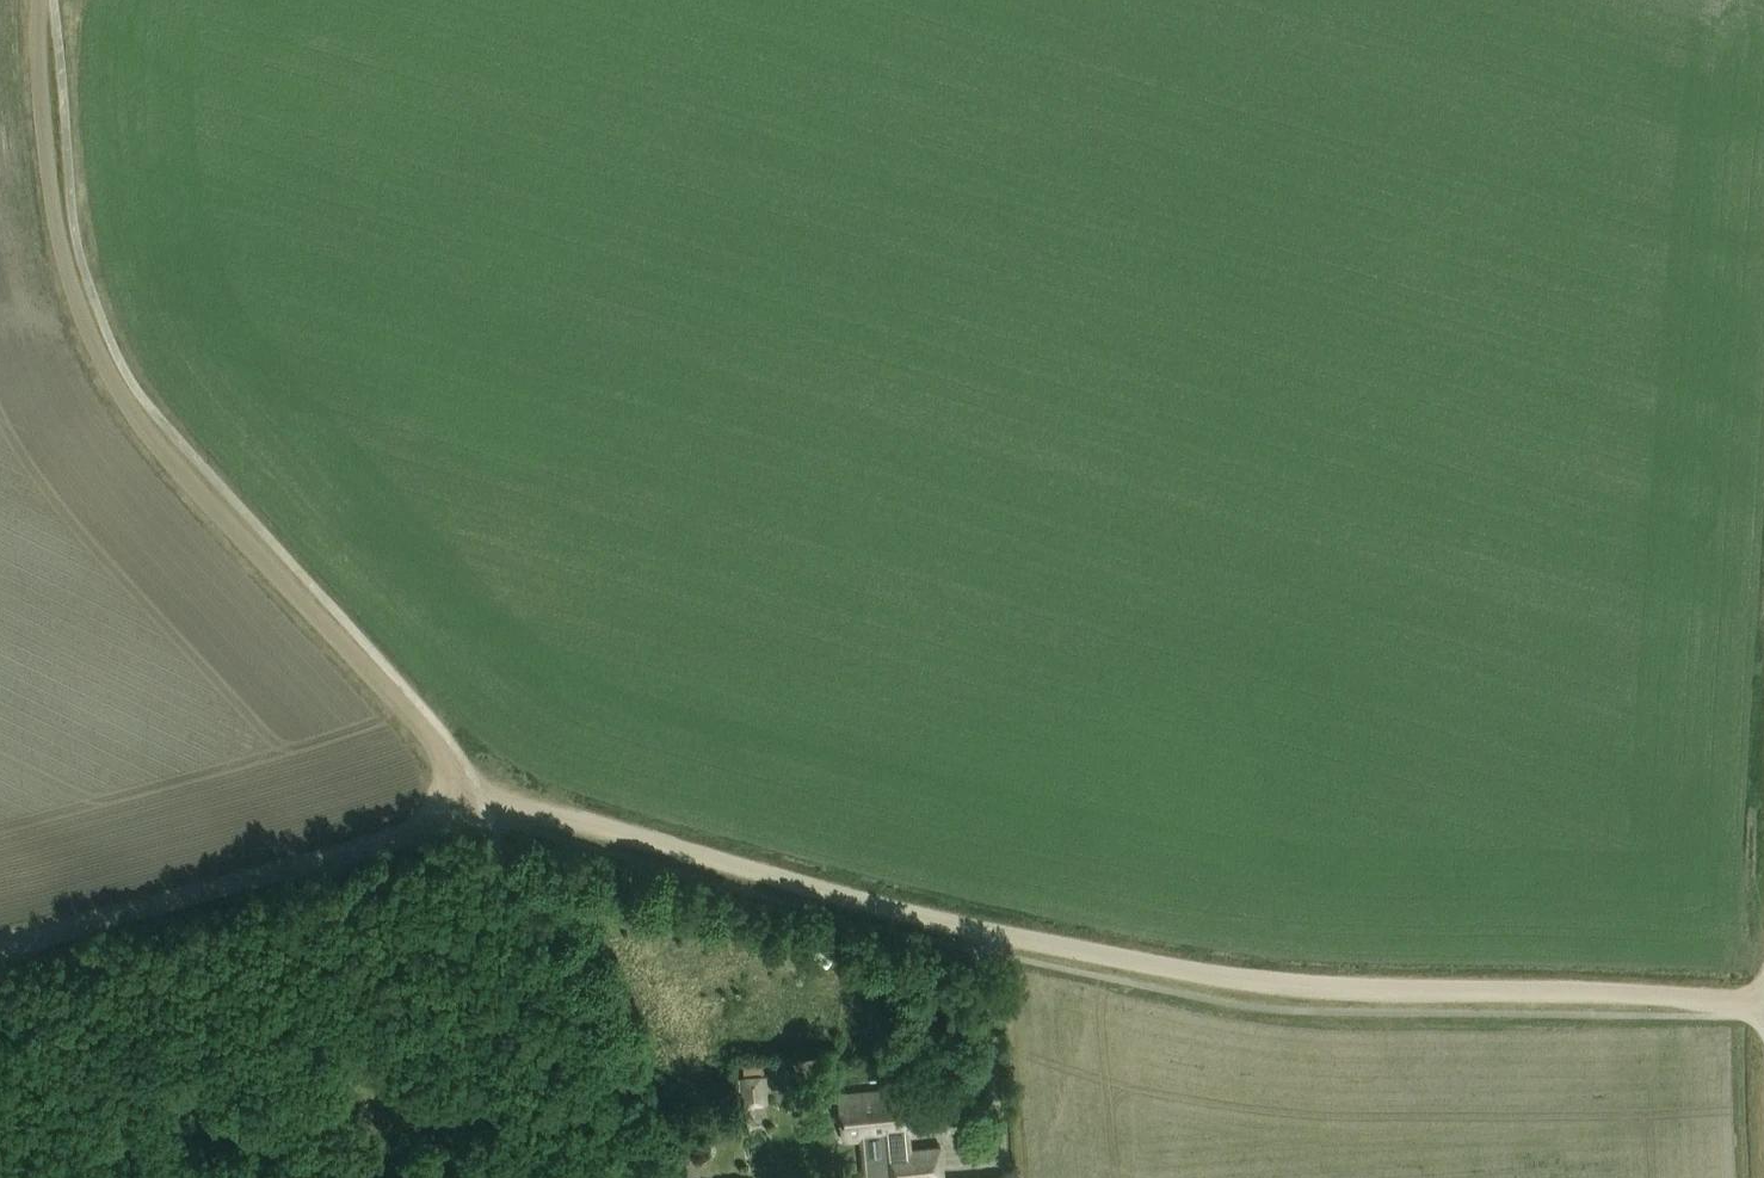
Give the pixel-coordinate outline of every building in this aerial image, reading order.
[(743,1106),(768,1104),(766,1076),(763,1076),(762,1065),(744,1067),(745,1077),(741,1077),(743,1106)] [(844,1139),(888,1136),(889,1153),(886,1153),(888,1177),(942,1177),(940,1149),(904,1152),(903,1135),(911,1134),(907,1091),(849,1096),(849,1104),(841,1105),(844,1139)]
